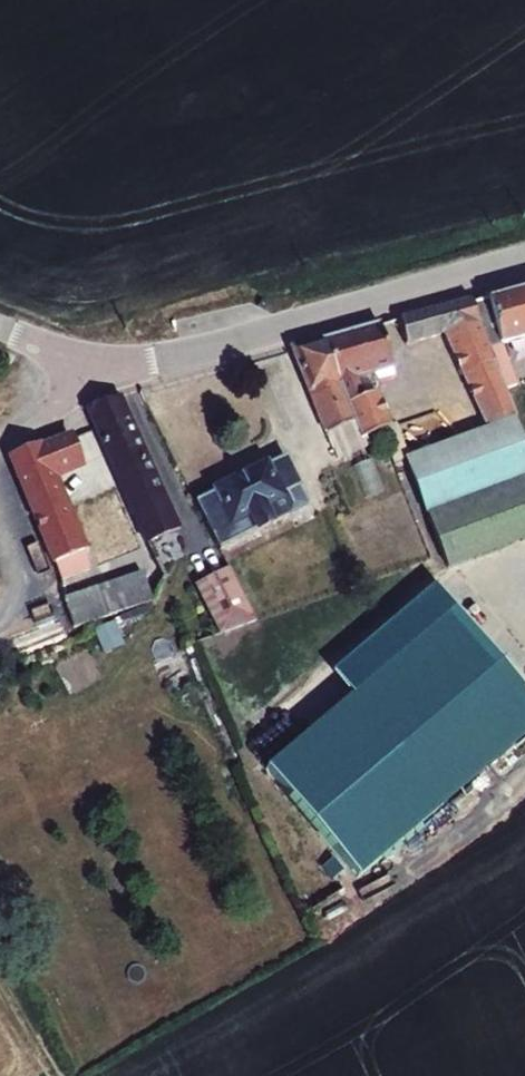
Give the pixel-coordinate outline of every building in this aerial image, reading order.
[(521,293),(474,308),(490,350),(524,339),(524,305),(521,293)] [(490,350),(474,308),(471,301),(404,322),(413,346),(448,333),(485,432),(517,421),(505,390),(492,356),(490,350)] [(329,346),(361,428),(367,441),(374,438),(380,436),(392,433),(388,419),(379,396),(389,386),(385,374),(402,368),(387,327),(329,346)] [(329,346),(303,354),(336,439),(361,428),(329,346)] [(505,352),(492,356),(505,390),(513,387),(511,382),(516,381),(505,352)] [(103,413),(105,419),(114,415),(112,409),(103,413)] [(126,494),(156,568),(187,554),(126,410),(114,415),(105,419),(97,422),(126,494)] [(524,478),(524,443),(517,421),(485,432),(445,447),(464,501),(524,478)] [(361,428),(336,439),(349,470),(380,458),(374,438),(367,441),(361,428)] [(392,433),(380,436),(391,468),(412,459),(401,430),(392,433)] [(464,501),(445,447),(412,459),(432,513),(464,501)] [(92,479),(80,454),(46,470),(45,468),(19,480),(32,509),(45,537),(57,562),(60,568),(80,604),(103,593),(57,495),(92,479)] [(293,468),(199,511),(221,557),(290,526),(299,512),(294,501),(306,496),(293,468)] [(451,564),(524,536),(524,478),(464,501),(432,513),(451,564)] [(156,568),(126,494),(110,500),(141,575),(156,568)] [(45,537),(32,509),(19,516),(32,544),(45,537)] [(437,564),(427,567),(398,579),(404,597),(443,582),(439,569),(437,564)] [(156,568),(141,575),(145,584),(160,577),(156,568)] [(245,610),(234,586),(202,601),(223,651),(258,637),(245,610)] [(152,617),(142,589),(83,610),(93,637),(152,617)] [(270,786),(361,893),(524,751),(524,704),(456,625),(270,786)]
